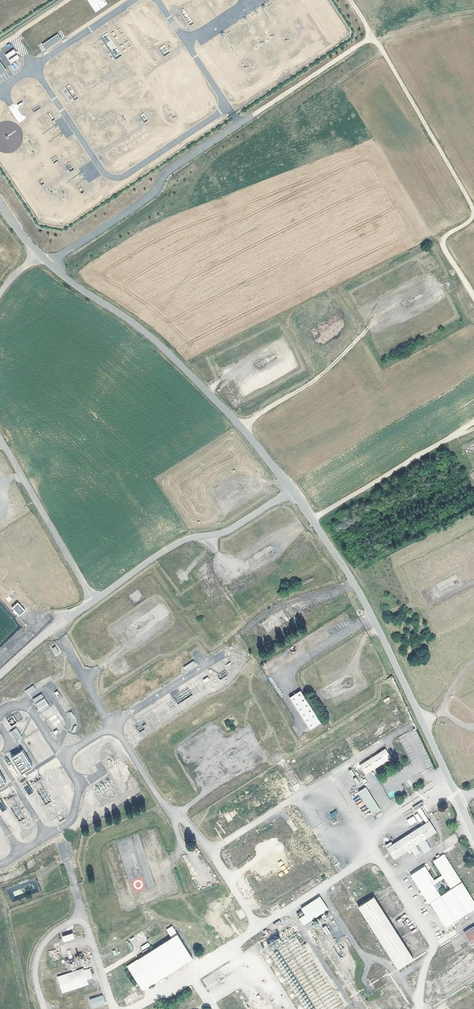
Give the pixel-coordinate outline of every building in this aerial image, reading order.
[(189,26),(194,23),(184,8),(180,11),(189,26)] [(62,39),(58,33),(42,44),(46,50),(62,39)] [(101,36),(113,60),(121,56),(109,33),(101,36)] [(164,57),(170,53),(165,44),(158,48),(164,57)] [(5,55),(10,64),(19,58),(14,49),(5,55)] [(69,84),(66,87),(74,100),(78,97),(69,84)] [(144,113),(139,115),(143,123),(148,121),(144,113)] [(65,164),(70,171),(74,169),(70,162),(65,164)] [(25,611),(18,603),(12,608),(20,616),(25,611)] [(183,667),(186,673),(197,666),(194,660),(183,667)] [(33,685),(24,691),(27,695),(36,689),(33,685)] [(321,723),(300,692),(289,698),(310,730),(321,723)] [(41,693),(32,700),(40,713),(50,707),(41,693)] [(23,737),(17,728),(11,732),(17,741),(23,737)] [(33,765),(23,750),(11,758),(21,773),(33,765)] [(359,766),(365,775),(391,759),(385,750),(359,766)] [(24,787),(28,795),(33,793),(28,784),(24,787)] [(358,792),(372,815),(380,811),(366,787),(358,792)] [(44,803),(49,802),(43,788),(39,790),(44,803)] [(415,811),(424,804),(421,802),(413,808),(415,811)] [(17,821),(22,819),(17,805),(12,807),(17,821)] [(224,815),(228,823),(233,820),(228,812),(224,815)] [(414,816),(407,819),(410,825),(417,822),(414,816)] [(440,834),(445,831),(436,816),(431,819),(440,834)] [(386,849),(393,860),(436,833),(429,822),(386,849)] [(457,869),(468,862),(458,847),(448,854),(457,869)] [(424,867),(410,877),(427,905),(429,904),(445,929),(473,910),(473,903),(444,856),(433,863),(442,877),(432,883),(430,880),(431,879),(424,867)] [(320,897),(300,909),(305,915),(299,919),(303,925),(329,910),(320,897)] [(357,908),(397,970),(412,960),(373,898),(357,908)] [(241,909),(236,912),(240,919),(245,916),(241,909)] [(326,935),(330,933),(326,925),(322,928),(326,935)] [(473,940),(473,927),(464,934),(469,943),(473,940)] [(170,939),(125,968),(140,992),(191,960),(171,928),(165,931),(170,939)] [(62,936),(63,942),(74,939),(73,933),(62,936)] [(58,958),(56,949),(49,951),(52,960),(58,958)] [(61,993),(89,985),(87,980),(93,978),(90,967),(57,976),(61,993)] [(87,1001),(90,1008),(104,1004),(101,996),(87,1001)]
